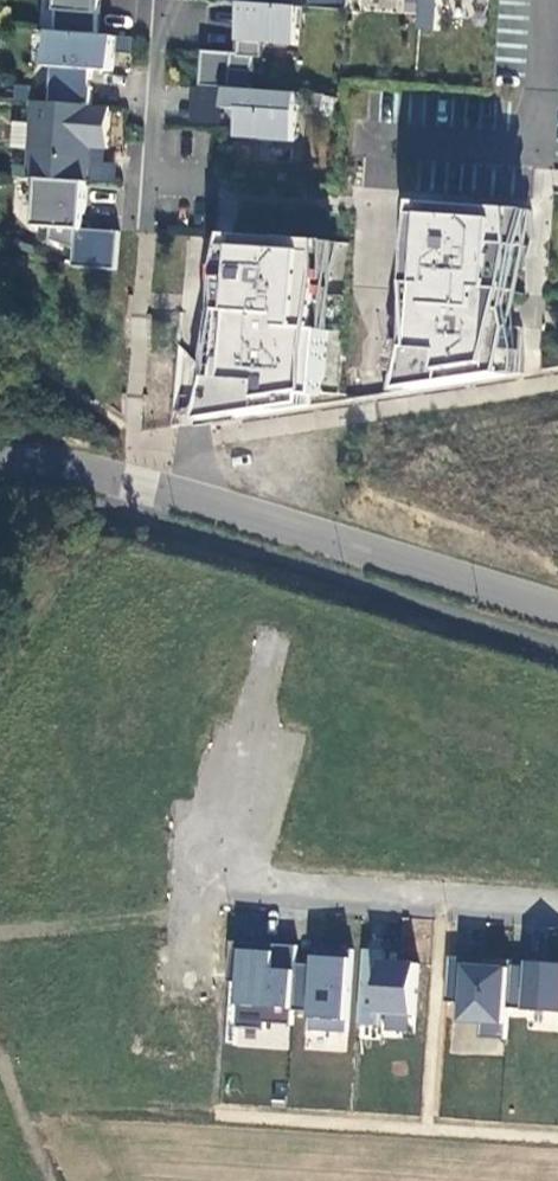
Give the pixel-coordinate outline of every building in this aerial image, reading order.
[(58,32),(99,35),(101,0),(60,0),(58,32)] [(311,8),(350,10),(351,0),(312,0),(311,8)] [(240,54),(204,52),(202,86),(228,89),(232,89),(233,71),(254,72),(255,58),(263,58),(265,43),(298,45),(299,29),(304,30),(306,8),(244,3),(240,54)] [(53,32),(51,67),(48,102),(85,105),(88,70),(114,72),(117,37),(99,35),(58,32),(53,32)] [(326,95),(232,89),(228,89),(227,109),(242,110),(240,138),(296,142),(298,104),(325,106),(326,95)] [(48,102),(38,102),(33,179),(37,179),(89,183),(91,147),(109,148),(112,107),(85,105),(48,102)] [(119,271),(121,232),(86,230),(89,183),(37,179),(35,204),(41,204),(40,227),(54,228),(54,241),(77,249),(76,268),(119,271)] [(509,376),(511,350),(512,328),(512,327),(504,327),(506,292),(515,292),(515,291),(518,247),(520,210),(434,204),(431,250),(423,249),(423,272),(418,294),(427,294),(424,350),(416,349),(414,391),(509,376)] [(431,250),(434,204),(427,204),(422,237),(423,249),(431,250)] [(520,210),(518,247),(527,247),(533,212),(520,210)] [(221,236),(211,270),(212,378),(198,424),(297,410),(337,396),(343,332),(352,246),(221,236)] [(519,291),(515,291),(515,292),(506,292),(504,327),(512,327),(512,328),(517,329),(516,311),(519,291)] [(427,294),(418,294),(416,306),(419,324),(401,392),(414,391),(416,349),(424,350),(427,294)] [(511,350),(509,376),(521,374),(522,351),(511,350)] [(294,950),(236,944),(227,1038),(264,1042),(265,1031),(285,1033),(294,950)] [(308,953),(302,1028),(347,1032),(354,957),(308,953)] [(420,957),(361,953),(356,1030),(415,1034),(420,957)] [(500,1037),(502,1007),(557,1011),(557,964),(453,958),(450,1021),(478,1023),(478,1036),(500,1037)]
